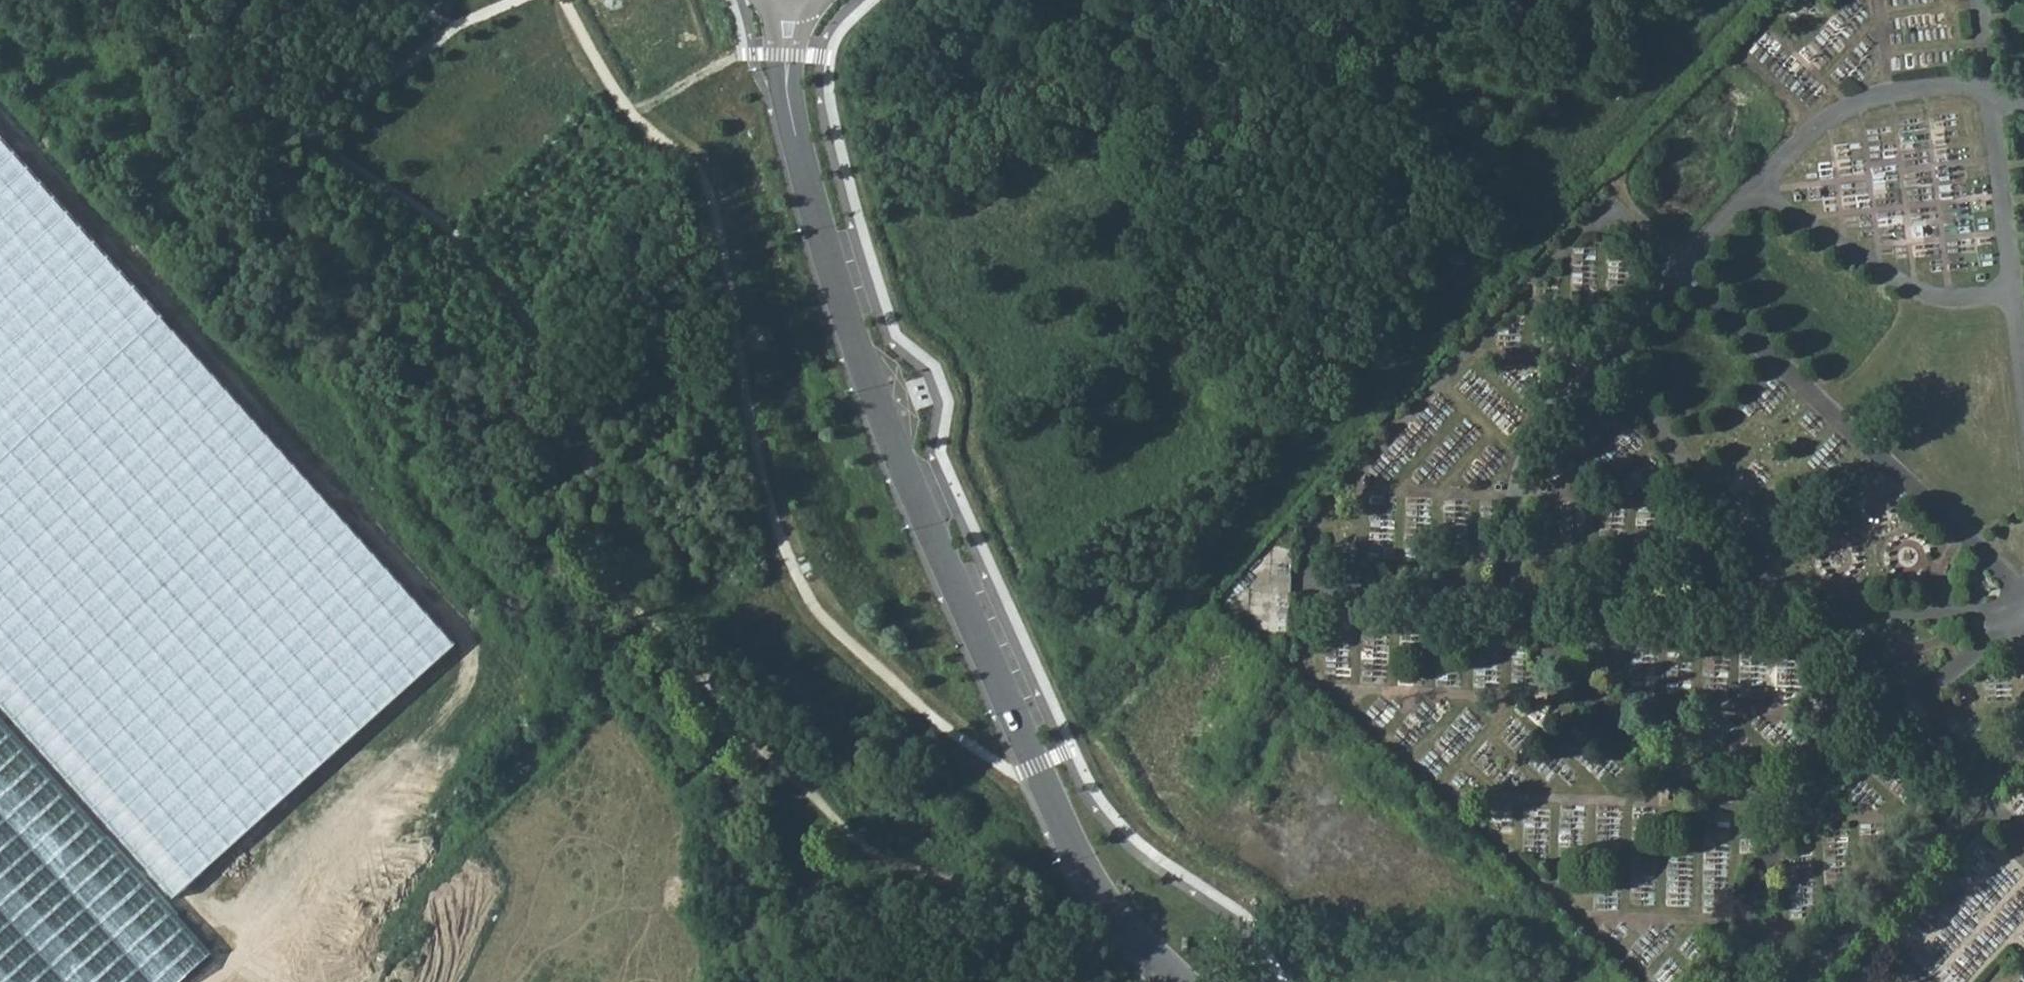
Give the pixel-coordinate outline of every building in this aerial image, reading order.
[(0,135),(0,464),(163,316),(0,135)] [(163,316),(0,464),(0,714),(168,900),(458,643),(163,316)] [(0,714),(0,981),(181,981),(215,952),(168,900),(0,714)]
